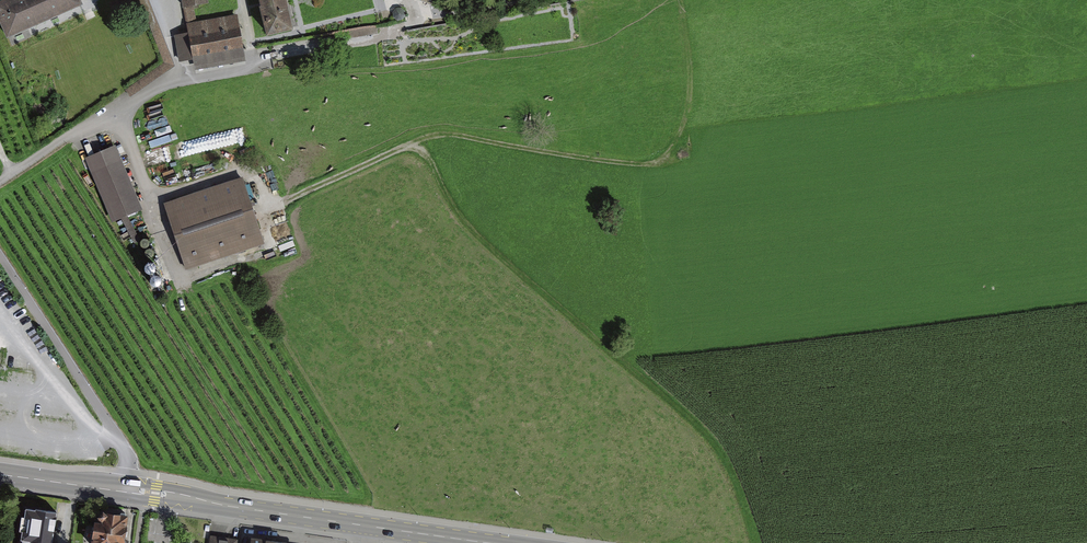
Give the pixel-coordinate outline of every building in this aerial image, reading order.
[(0,4),(0,20),(8,40),(82,9),(78,0),(10,0),(0,4)] [(182,11),(186,11),(189,35),(178,36),(182,63),(193,61),(194,69),(245,62),(239,17),(196,23),(195,9),(209,7),(208,0),(181,0),(182,11)] [(269,40),(297,33),(288,0),(259,0),(269,40)] [(152,149),(154,162),(200,155),(198,142),(152,149)] [(115,143),(85,156),(112,220),(142,207),(115,143)] [(186,268),(265,241),(242,174),(163,201),(186,268)] [(27,511),(22,542),(52,542),(57,516),(27,511)] [(131,518),(98,513),(93,542),(127,542),(131,518)]
